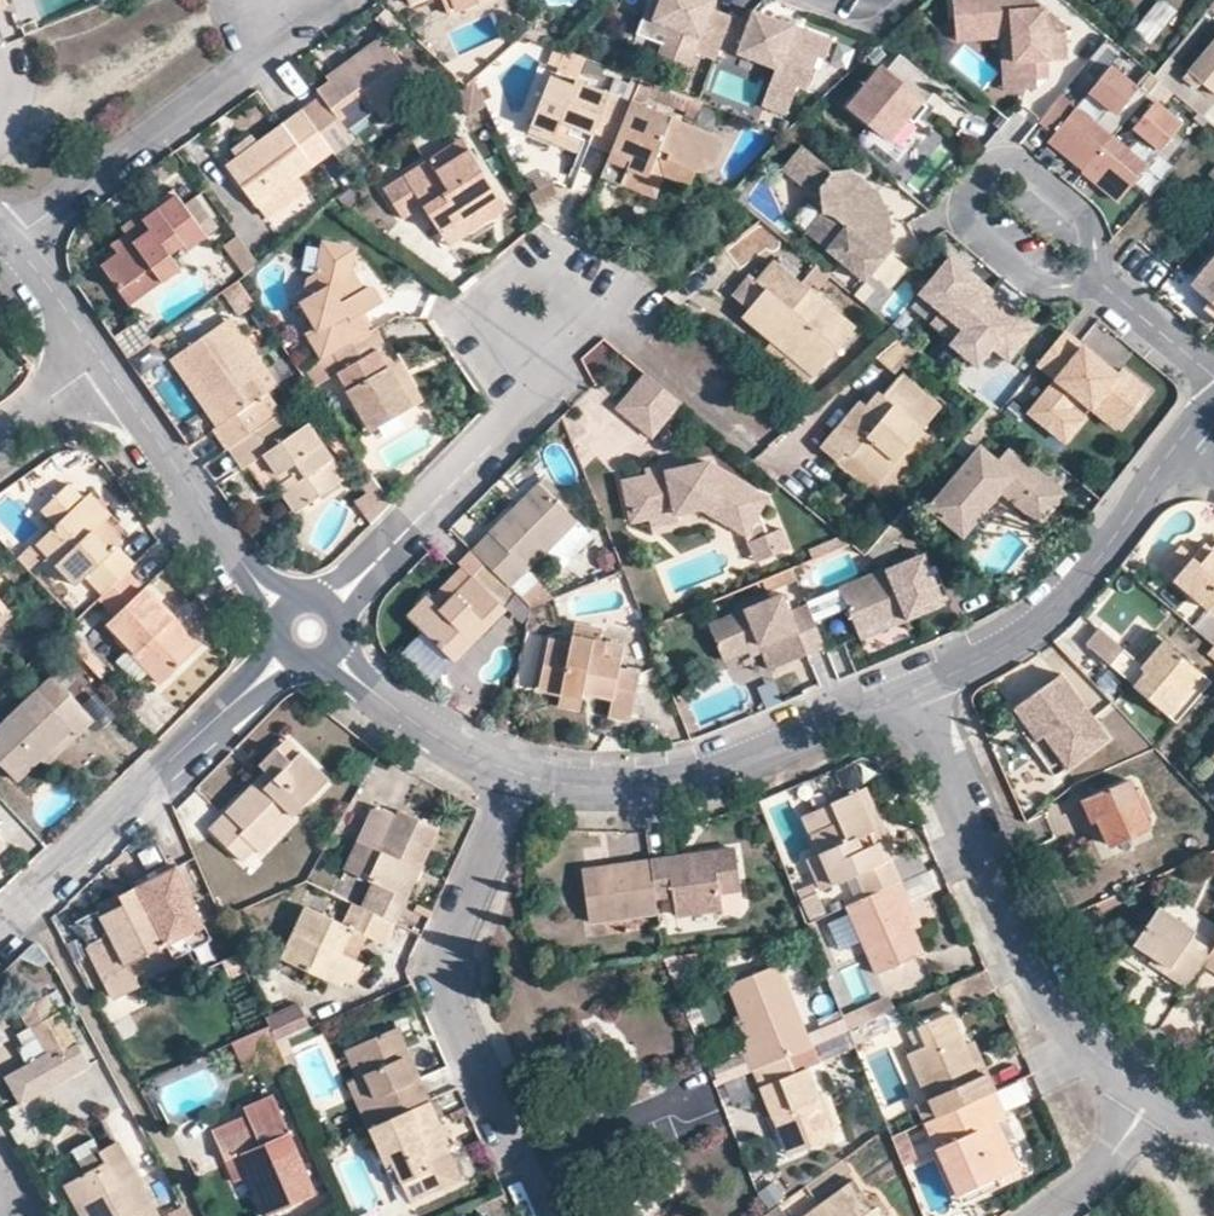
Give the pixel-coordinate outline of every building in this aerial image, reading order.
[(483,0),(443,0),(448,15),(457,11),(483,0)] [(731,17),(711,11),(714,0),(689,0),(688,0),(652,0),(645,20),(669,29),(665,40),(662,48),(693,59),(694,55),(714,63),(718,52),(729,21),(731,17)] [(951,1),(951,7),(974,6),(975,19),(1010,30),(1012,61),(1010,62),(1012,91),(1036,89),(1035,78),(1034,70),(1048,69),(1047,59),(1067,57),(1065,26),(1034,0),(952,0),(951,1)] [(1160,0),(1156,0),(1133,29),(1148,43),(1174,11),(1160,0)] [(974,6),(951,7),(954,42),(998,38),(1002,92),(1012,91),(1010,62),(1012,61),(1010,30),(975,19),(974,6)] [(729,21),(718,52),(775,74),(772,79),(797,87),(807,91),(818,60),(824,63),(831,43),(750,12),(746,27),(729,21)] [(1187,70),(1195,76),(1205,84),(1213,92),(1213,38),(1187,70)] [(351,139),(345,129),(372,109),(377,117),(418,87),(389,49),(387,51),(377,39),(312,86),(319,97),(301,111),(331,151),(332,153),(351,139)] [(662,48),(659,59),(689,69),(693,59),(662,48)] [(924,103),(938,86),(938,85),(893,48),(878,65),(882,68),(850,106),(888,137),(906,115),(914,123),(927,106),(924,103)] [(1176,61),(1168,55),(1152,75),(1156,79),(1177,97),(1195,76),(1187,70),(1176,61)] [(553,135),(555,129),(588,143),(609,152),(628,103),(620,100),(572,80),(570,84),(549,76),(528,125),(553,135)] [(638,80),(629,76),(620,100),(628,103),(630,101),(638,80)] [(1205,84),(1195,76),(1177,97),(1188,105),(1205,84)] [(790,106),(797,87),(772,79),(766,98),(790,106)] [(650,84),(638,80),(630,101),(641,106),(650,84)] [(1118,200),(1147,165),(1127,149),(1141,133),(1160,149),(1181,123),(1146,94),(1085,169),(1102,183),(1100,185),(1118,200)] [(625,172),(645,180),(655,156),(694,172),(702,172),(713,164),(722,140),(628,103),(609,152),(599,177),(619,185),(625,172)] [(331,151),(301,111),(226,164),(256,206),(331,151)] [(528,125),(526,131),(583,155),(588,143),(555,129),(553,135),(528,125)] [(427,159),(434,171),(468,150),(461,138),(427,159)] [(833,173),(802,145),(781,168),(801,186),(819,188),(822,214),(805,233),(864,283),(891,251),(889,215),(869,215),(861,208),(877,190),(849,167),(833,173)] [(920,193),(938,174),(908,148),(893,164),(901,171),(899,174),(920,193)] [(499,196),(468,150),(434,171),(427,159),(383,187),(402,219),(422,206),(439,233),(499,196)] [(687,189),(694,172),(655,156),(645,180),(625,172),(619,185),(654,198),(663,179),(687,189)] [(205,233),(172,189),(121,228),(126,234),(95,259),(129,304),(178,267),(168,253),(181,244),(185,249),(205,233)] [(889,215),(877,190),(861,208),(869,215),(889,215)] [(439,233),(448,245),(506,207),(499,196),(439,233)] [(309,297),(300,304),(313,325),(304,332),(320,359),(368,330),(360,315),(364,312),(381,302),(369,284),(360,286),(355,291),(347,278),(349,268),(354,246),(321,239),(313,273),(305,276),(302,289),(309,297)] [(1192,277),(1212,293),(1201,305),(1213,316),(1213,250),(1192,277)] [(953,340),(985,300),(963,282),(970,273),(951,257),(930,282),(925,277),(918,285),(924,289),(920,294),(941,311),(931,322),(953,340)] [(811,377),(853,331),(773,259),(755,278),(761,284),(737,312),(769,342),(811,377)] [(349,268),(347,278),(355,291),(360,286),(349,268)] [(993,292),(970,273),(963,282),(985,300),(993,292)] [(242,310),(251,304),(236,282),(226,288),(242,310)] [(1011,320),(1018,312),(993,292),(985,300),(1011,320)] [(1009,362),(1037,328),(1018,312),(1011,320),(985,300),(953,340),(949,344),(950,344),(978,367),(993,349),(1009,362)] [(364,312),(360,315),(368,330),(372,328),(373,328),(364,312)] [(266,392),(276,385),(230,319),(221,325),(266,392)] [(264,393),(266,392),(221,325),(178,354),(223,421),(213,428),(227,449),(270,421),(255,399),(264,393)] [(314,384),(335,373),(369,431),(373,429),(388,421),(408,408),(375,349),(382,345),(372,328),(368,330),(320,359),(305,368),(314,384)] [(1086,349),(1064,331),(1039,362),(1058,378),(1030,411),(1051,428),(1078,395),(1092,406),(1118,427),(1148,391),(1123,369),(1118,376),(1097,358),(1093,363),(1081,353),(1086,349)] [(769,342),(760,351),(801,388),(811,377),(769,342)] [(408,408),(420,401),(386,343),(382,345),(375,349),(408,408)] [(1097,358),(1086,349),(1081,353),(1093,363),(1097,358)] [(178,354),(167,362),(213,428),(223,421),(178,354)] [(1028,411),(1052,379),(1041,371),(1018,403),(1028,411)] [(681,405),(645,374),(617,408),(637,424),(656,401),(673,415),(681,405)] [(844,457),(878,486),(924,434),(942,413),(902,379),(883,401),(876,395),(864,410),(858,406),(818,452),(836,468),(844,457)] [(264,393),(255,399),(270,421),(278,414),(264,393)] [(673,415),(656,401),(637,424),(654,437),(673,415)] [(249,465),(262,456),(281,483),(276,486),(294,512),(342,480),(305,425),(292,434),(278,414),(270,421),(227,449),(243,470),(249,465)] [(373,429),(377,436),(392,427),(388,421),(373,429)] [(933,442),(924,434),(878,486),(844,457),(836,468),(879,504),(933,442)] [(994,464),(977,452),(930,509),(964,539),(986,512),(979,507),(991,493),(998,498),(1032,526),(1047,509),(1038,503),(1050,487),(1004,451),(994,464)] [(281,483),(262,456),(249,465),(268,492),(276,486),(281,483)] [(686,468),(685,462),(673,464),(674,472),(686,471),(686,468)] [(676,500),(677,508),(703,505),(709,497),(719,504),(713,512),(746,532),(759,511),(767,498),(724,470),(714,471),(713,464),(686,468),(686,471),(674,472),(673,464),(650,467),(650,472),(626,475),(629,499),(632,516),(655,511),(662,503),(676,500)] [(36,544),(73,583),(83,574),(100,593),(122,572),(128,567),(111,549),(109,550),(91,531),(99,522),(102,520),(81,500),(65,481),(39,506),(56,524),(36,544)] [(373,482),(354,501),(373,520),(392,502),(373,482)] [(574,520),(537,484),(472,549),(495,572),(509,586),(515,580),(540,555),(574,520)] [(1038,503),(1047,509),(1058,493),(1050,487),(1038,503)] [(91,492),(81,500),(102,520),(110,512),(91,492)] [(979,507),(986,512),(998,498),(991,493),(979,507)] [(709,497),(703,505),(713,512),(719,504),(709,497)] [(655,511),(657,516),(678,514),(677,508),(676,500),(662,503),(655,511)] [(759,511),(746,532),(755,553),(758,560),(777,552),(767,531),(759,511)] [(99,522),(91,531),(109,550),(111,549),(118,541),(99,522)] [(777,552),(787,547),(778,527),(767,531),(777,552)] [(118,541),(111,549),(128,567),(136,559),(118,541)] [(456,565),(470,578),(438,609),(426,597),(407,616),(452,660),(502,609),(481,586),(495,572),(472,549),(456,565)] [(1207,554),(1200,549),(1189,561),(1176,549),(1157,570),(1204,611),(1206,608),(1213,615),(1213,560),(1207,554)] [(854,632),(903,613),(906,623),(944,607),(925,557),(838,590),(854,632)] [(470,578),(456,565),(426,597),(438,609),(470,578)] [(189,655),(162,627),(172,617),(144,587),(140,591),(122,572),(100,593),(94,598),(113,618),(103,627),(159,684),(189,655)] [(515,580),(509,586),(529,607),(532,604),(537,602),(515,580)] [(764,661),(767,667),(821,647),(805,605),(789,611),(783,595),(707,625),(721,661),(747,651),(760,646),(762,653),(764,661)] [(14,611),(1,598),(0,599),(0,624),(14,611)] [(906,623),(903,613),(854,632),(858,642),(906,623)] [(172,617),(162,627),(189,655),(198,645),(172,617)] [(574,622),(572,635),(599,642),(602,628),(574,622)] [(1130,658),(1140,665),(1161,640),(1152,632),(1130,658)] [(582,696),(583,690),(611,695),(608,713),(630,719),(639,673),(618,670),(623,647),(599,642),(572,635),(571,641),(548,636),(538,686),(559,691),(582,696)] [(1131,688),(1162,714),(1198,672),(1161,640),(1140,665),(1130,658),(1119,649),(1107,663),(1133,686),(1131,688)] [(762,653),(760,646),(747,651),(749,659),(762,653)] [(1162,714),(1172,723),(1208,681),(1198,672),(1162,714)] [(1038,744),(1044,738),(1069,768),(1105,738),(1056,676),(1050,679),(1011,710),(1027,730),(1038,744)] [(48,677),(0,724),(0,763),(16,778),(71,728),(76,734),(90,720),(48,677)] [(580,708),(582,696),(559,691),(556,703),(580,708)] [(288,737),(278,747),(293,760),(301,751),(288,737)] [(1038,744),(1032,749),(1056,779),(1069,768),(1044,738),(1038,744)] [(260,765),(266,771),(210,828),(242,859),(255,846),(290,811),(294,814),(329,779),(301,751),(293,760),(278,747),(260,765)] [(1149,827),(1128,778),(1080,800),(1084,811),(1089,822),(1096,818),(1107,845),(1149,827)] [(876,842),(884,838),(862,789),(854,792),(876,842)] [(884,838),(876,842),(854,792),(827,804),(836,822),(808,834),(817,853),(805,858),(819,889),(854,874),(864,897),(898,881),(889,859),(893,857),(884,838)] [(255,846),(262,853),(297,818),(294,814),(290,811),(255,846)] [(436,828),(399,811),(380,851),(358,841),(345,870),(372,883),(362,907),(394,921),(436,828)] [(738,888),(735,850),(649,862),(653,896),(671,893),(674,915),(720,908),(719,891),(738,888)] [(653,896),(649,862),(582,870),(588,921),(656,912),(653,896)] [(207,938),(190,903),(192,901),(174,866),(136,885),(140,890),(159,879),(191,945),(207,938)] [(136,885),(117,895),(121,903),(100,914),(109,934),(111,936),(124,963),(165,942),(172,954),(191,945),(159,879),(140,890),(136,885)] [(864,897),(845,905),(875,973),(919,954),(908,930),(897,901),(905,897),(898,881),(864,897)] [(104,936),(109,934),(100,914),(121,903),(117,895),(90,909),(104,936)] [(908,930),(918,925),(905,897),(897,901),(908,930)] [(339,986),(352,958),(340,952),(350,928),(383,943),(394,921),(362,907),(352,902),(341,925),(305,909),(280,961),(339,986)] [(1193,930),(1157,906),(1133,942),(1150,955),(1168,967),(1164,974),(1183,986),(1199,962),(1202,958),(1183,946),(1189,935),(1193,930)] [(1206,952),(1209,947),(1189,935),(1183,946),(1202,958),(1206,952)] [(165,942),(124,963),(111,936),(99,941),(119,981),(172,954),(165,942)] [(1209,947),(1206,952),(1213,957),(1213,939),(1209,947)] [(1206,952),(1202,958),(1199,962),(1213,972),(1213,957),(1206,952)] [(1164,974),(1168,967),(1150,955),(1147,962),(1164,974)] [(733,1020),(752,1068),(787,1055),(847,1031),(829,984),(813,992),(816,1000),(811,1003),(818,1022),(824,1021),(827,1027),(805,1038),(777,965),(727,985),(739,1019),(733,1020)] [(991,989),(982,968),(971,974),(946,986),(955,1005),(991,989)] [(75,1045),(63,1028),(53,1015),(41,998),(14,1018),(22,1029),(27,1027),(52,1062),(75,1045)] [(309,1027),(298,1002),(264,1016),(268,1024),(277,1042),(309,1027)] [(62,1009),(53,1015),(63,1028),(71,1021),(62,1009)] [(925,1047),(908,1055),(937,1117),(993,1092),(982,1074),(976,1077),(947,1015),(917,1028),(925,1047)] [(277,1042),(268,1024),(233,1040),(242,1060),(277,1045),(277,1042)] [(377,1122),(428,1099),(395,1028),(353,1046),(374,1096),(366,1100),(377,1122)] [(87,1060),(75,1045),(52,1062),(66,1078),(87,1060)] [(787,1055),(752,1068),(787,1155),(832,1137),(806,1068),(794,1072),(787,1055)] [(1021,1084),(1000,1089),(1005,1107),(1025,1102),(1021,1084)] [(937,1117),(923,1122),(955,1196),(994,1180),(1015,1171),(1003,1144),(1013,1140),(993,1092),(937,1117)] [(403,1206),(459,1179),(442,1143),(447,1141),(428,1099),(377,1122),(366,1127),(403,1206)] [(12,1107),(17,1143),(34,1141),(28,1104),(12,1107)] [(284,1135),(273,1108),(247,1119),(251,1128),(257,1146),(284,1135)] [(224,1159),(241,1152),(250,1173),(268,1215),(312,1195),(285,1134),(284,1135),(257,1146),(251,1128),(217,1141),(224,1159)] [(65,1185),(81,1215),(156,1215),(115,1142),(96,1153),(102,1164),(84,1174),(65,1185)] [(250,1173),(241,1152),(224,1159),(233,1181),(250,1173)] [(102,1164),(96,1153),(78,1162),(84,1174),(102,1164)] [(955,1196),(959,1205),(998,1188),(994,1180),(955,1196)] [(852,1182),(805,1215),(877,1215),(852,1182)]
